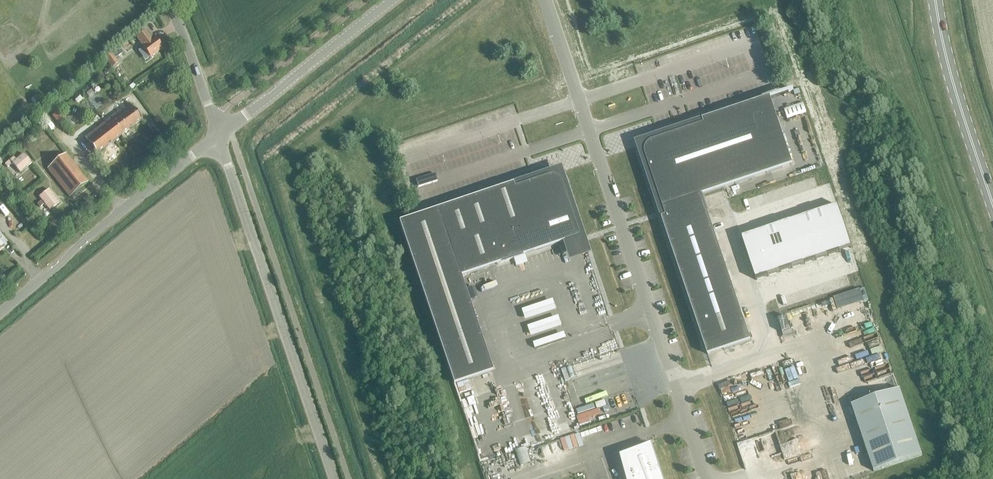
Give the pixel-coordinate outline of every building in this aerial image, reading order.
[(138,43),(145,51),(150,58),(164,47),(151,33),(138,43)] [(104,59),(112,69),(119,63),(112,53),(104,59)] [(708,355),(750,341),(701,196),(792,165),(770,99),(794,91),(793,89),(702,120),(703,124),(651,142),(648,143),(646,146),(645,149),(644,152),(644,154),(665,217),(661,218),(671,248),(672,248),(708,355)] [(85,138),(97,154),(142,120),(129,104),(109,120),(85,138)] [(12,164),(20,173),(31,164),(23,154),(12,164)] [(48,169),(70,197),(88,182),(66,155),(48,169)] [(460,277),(578,237),(560,183),(559,180),(556,178),(554,177),(551,176),(548,177),(514,188),(512,184),(483,194),(399,223),(453,384),(492,372),(460,277)] [(39,197),(49,210),(59,203),(49,190),(39,197)] [(837,206),(741,238),(756,281),(851,247),(837,206)] [(851,405),(874,472),(922,456),(899,389),(851,405)] [(626,478),(663,478),(652,444),(620,455),(626,478)]
